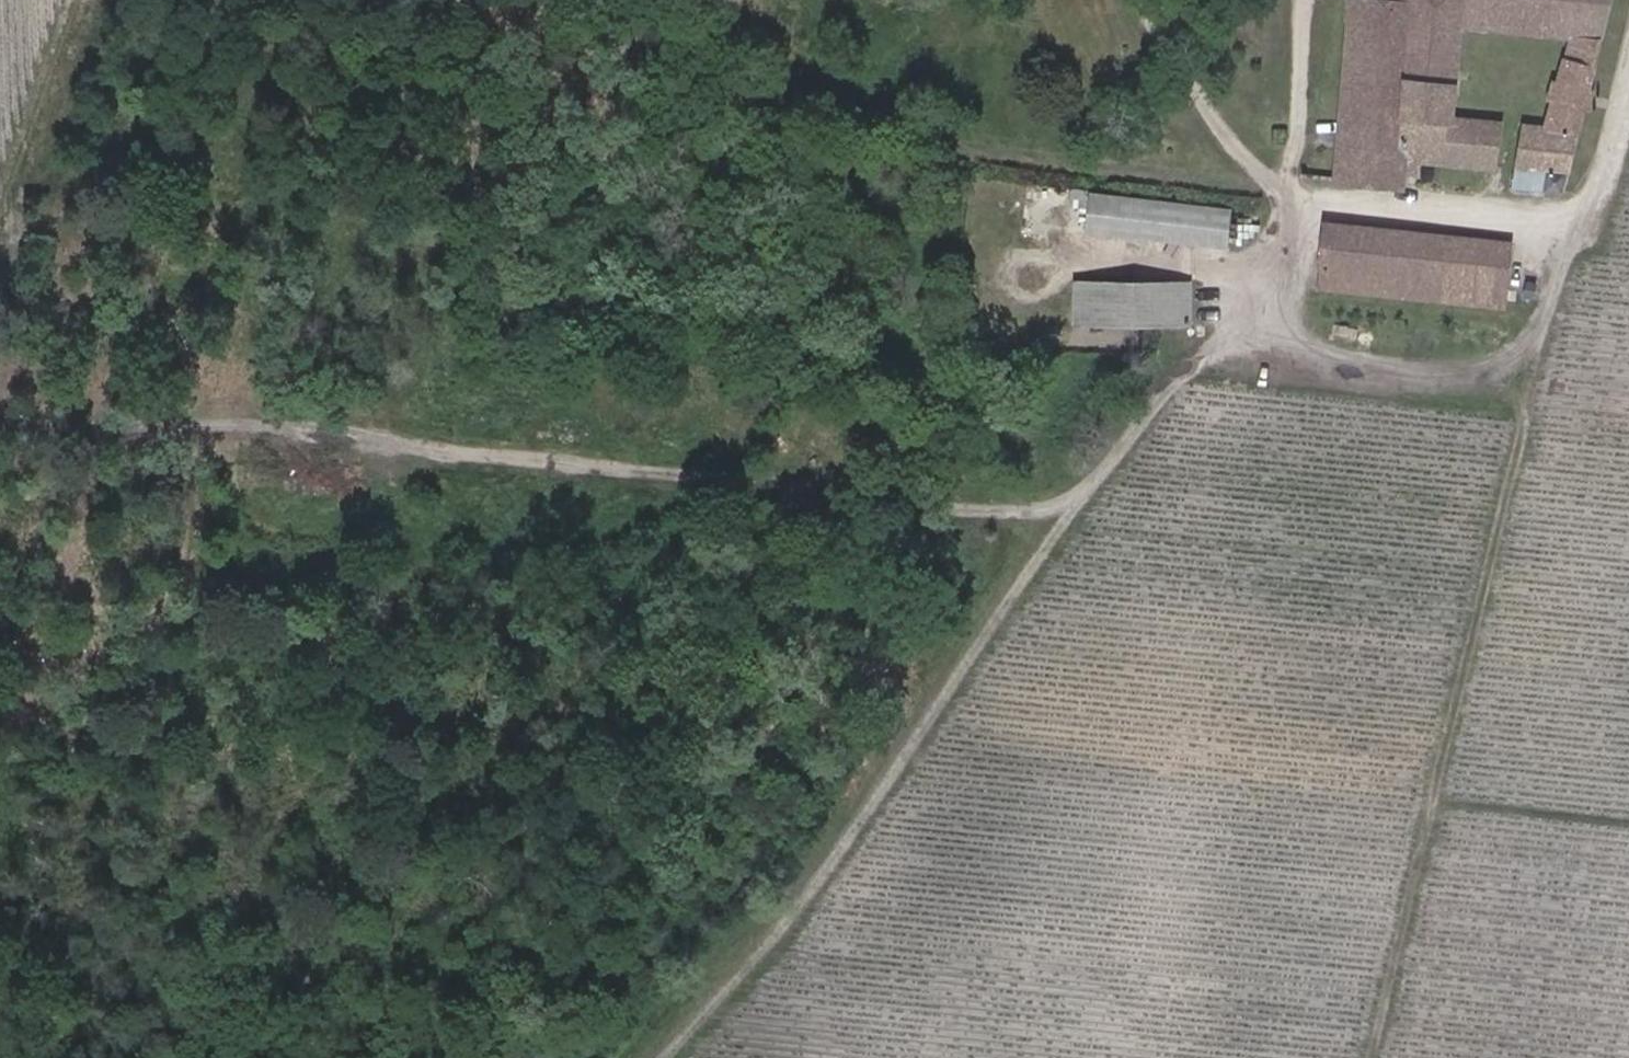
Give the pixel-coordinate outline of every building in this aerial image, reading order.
[(1568,37),(1547,124),(1528,122),(1515,188),(1568,192),(1613,0),(1351,0),(1341,83),(1340,105),(1337,183),(1399,190),(1400,155),(1498,163),(1503,122),(1460,117),(1466,26),(1568,37)] [(1088,192),(1083,235),(1192,248),(1197,205),(1088,192)] [(1192,248),(1225,252),(1230,209),(1197,205),(1192,248)] [(1507,240),(1316,222),(1317,265),(1319,266),(1317,283),(1429,295),(1431,268),(1490,272),(1492,261),(1499,263),(1501,254),(1507,253),(1507,240)] [(1547,281),(1531,276),(1528,290),(1544,294),(1547,281)] [(1101,319),(1101,285),(1072,286),(1073,319),(1101,319)] [(1101,319),(1164,318),(1164,312),(1187,313),(1185,285),(1101,285),(1101,319)]
